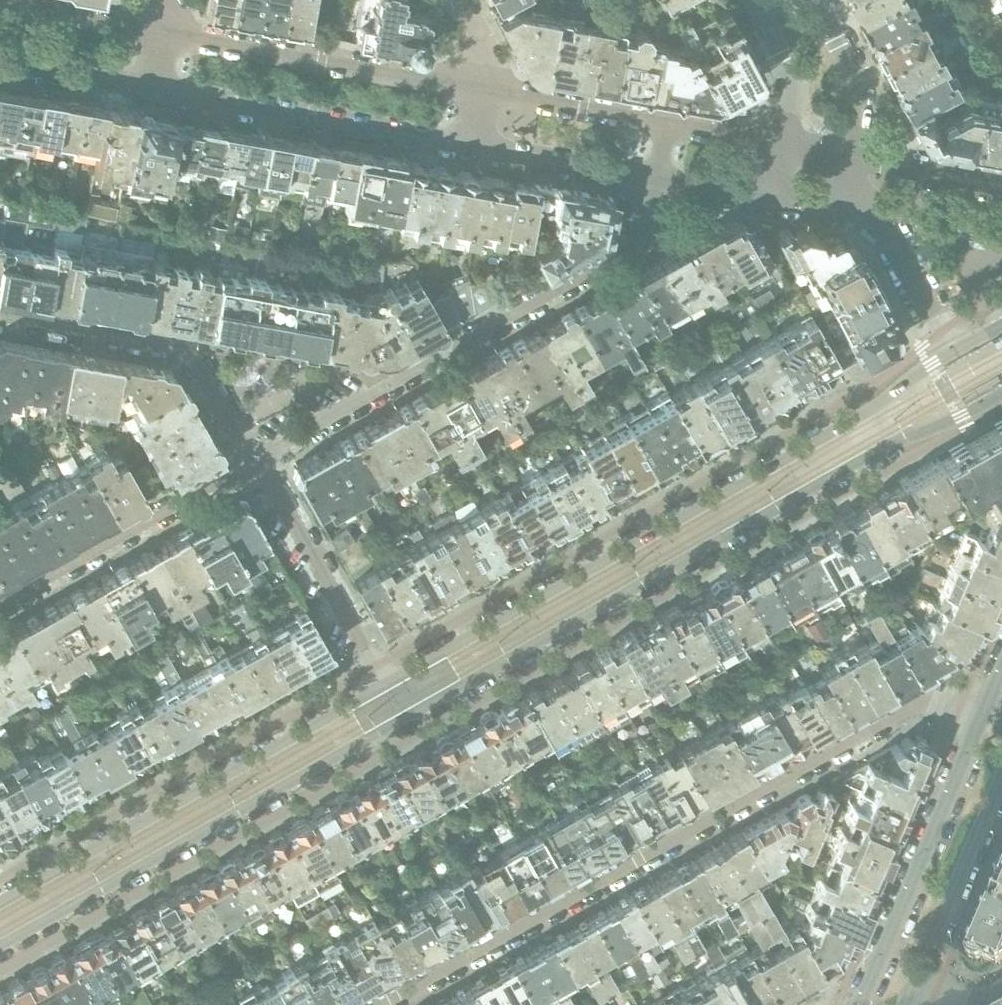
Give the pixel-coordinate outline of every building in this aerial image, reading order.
[(232,0),(207,0),(204,13),(205,13),(207,17),(217,19),(220,16),(228,17),(232,0)] [(256,0),(232,0),(228,17),(230,18),(232,21),(241,23),(244,20),(253,22),(256,0)] [(282,0),(256,0),(253,22),(254,22),(257,26),(265,28),(269,25),(277,26),(282,0)] [(277,26),(279,26),(281,30),(291,32),(295,29),(303,30),(309,0),(282,0),(277,26)] [(400,9),(402,0),(372,0),(371,6),(361,3),(354,43),(413,53),(420,49),(426,15),(400,9)] [(552,18),(541,15),(542,8),(538,0),(508,0),(494,7),(491,9),(514,51),(523,70),(529,75),(542,77),(552,18)] [(584,0),(572,0),(568,16),(567,16),(566,20),(564,20),(552,18),(542,77),(586,85),(591,55),(575,52),(584,0)] [(620,30),(622,20),(587,13),(587,8),(598,9),(599,0),(584,0),(575,52),(591,55),(586,85),(610,89),(620,30)] [(658,18),(649,0),(640,5),(650,22),(658,18)] [(895,0),(846,0),(845,2),(850,10),(855,12),(859,19),(895,0)] [(911,6),(915,3),(914,0),(895,0),(859,19),(855,21),(866,41),(871,43),(918,18),(911,6)] [(760,72),(727,10),(726,9),(712,17),(711,16),(691,27),(687,20),(674,27),(684,46),(716,104),(757,82),(760,72)] [(999,19),(996,13),(988,17),(992,23),(999,19)] [(883,66),(930,41),(923,29),(928,27),(922,16),(918,18),(871,43),(876,52),(875,57),(878,62),(882,64),(883,66)] [(653,65),(656,42),(647,40),(647,36),(644,31),(636,30),(631,34),(630,34),(621,32),(621,30),(620,30),(610,89),(657,97),(662,67),(653,65)] [(976,46),(971,37),(963,41),(968,51),(976,46)] [(942,64),(946,62),(934,38),(930,41),(883,66),(884,67),(883,73),(886,77),(890,80),(895,89),(942,64)] [(994,51),(988,40),(976,46),(983,58),(994,51)] [(716,104),(684,46),(678,50),(666,48),(667,44),(656,42),(653,65),(662,67),(657,97),(711,107),(716,104)] [(811,60),(804,47),(796,52),(802,64),(811,60)] [(926,102),(954,87),(958,85),(952,73),(948,75),(942,64),(895,89),(894,94),(904,113),(926,102)] [(1001,77),(995,65),(988,68),(995,81),(1001,77)] [(989,80),(985,72),(974,79),(978,86),(989,80)] [(17,95),(0,92),(0,155),(6,155),(8,142),(17,95)] [(30,143),(38,98),(17,95),(8,142),(21,144),(21,149),(30,150),(31,144),(30,143)] [(975,95),(973,104),(977,104),(968,153),(996,157),(1000,130),(1001,130),(1001,100),(975,95)] [(52,147),(61,100),(39,96),(38,98),(30,143),(31,144),(52,147)] [(74,151),(82,104),(61,100),(52,147),(74,151)] [(968,153),(977,104),(973,104),(960,101),(933,116),(926,102),(904,113),(920,144),(968,153)] [(96,155),(104,108),(82,104),(74,151),(70,180),(74,181),(79,152),(96,155)] [(122,180),(134,114),(104,108),(96,155),(92,174),(122,180)] [(164,186),(174,125),(172,121),(134,114),(122,180),(164,188),(164,186)] [(189,173),(197,129),(174,125),(164,186),(169,186),(172,169),(189,173)] [(212,175),(220,131),(197,127),(197,129),(189,173),(188,179),(201,181),(202,173),(212,175)] [(233,186),(234,185),(243,133),(220,129),(220,131),(212,175),(211,182),(233,186)] [(256,189),(265,137),(243,133),(234,185),(256,189)] [(280,184),(287,141),(265,137),(256,189),(261,190),(262,181),(280,184)] [(302,189),(310,147),(311,145),(287,141),(280,184),(278,193),(283,194),(285,186),(302,189)] [(324,195),(332,151),(310,147),(302,189),(300,199),(305,200),(306,191),(324,195)] [(345,205),(355,153),(332,149),(332,151),(324,195),(323,201),(345,205)] [(370,217),(382,158),(355,153),(345,205),(344,212),(370,217)] [(396,222),(406,166),(407,162),(382,158),(370,217),(396,222)] [(421,231),(431,171),(423,169),(420,165),(410,163),(406,166),(396,222),(395,224),(409,226),(408,229),(421,231)] [(447,235),(457,175),(448,174),(445,169),(436,167),(431,171),(421,231),(420,239),(434,242),(435,233),(447,235)] [(473,235),(483,180),(474,178),(471,174),(461,172),(457,175),(447,235),(460,238),(458,247),(470,249),(472,240),(473,235)] [(525,241),(530,213),(536,185),(487,177),(483,180),(473,235),(486,237),(486,238),(499,240),(500,236),(512,238),(513,239),(512,245),(515,246),(515,250),(519,251),(522,240),(525,241)] [(95,192),(97,181),(92,180),(89,191),(95,192)] [(605,236),(612,198),(536,185),(530,213),(550,217),(559,218),(555,240),(532,252),(534,256),(543,272),(602,239),(605,236)] [(128,222),(131,206),(119,204),(116,220),(128,222)] [(82,232),(85,216),(85,212),(59,207),(55,228),(82,232)] [(150,262),(156,232),(156,229),(140,226),(139,232),(120,228),(121,223),(85,216),(82,232),(78,250),(68,305),(140,318),(150,262)] [(178,235),(180,226),(158,222),(156,229),(156,232),(178,235)] [(769,258),(762,247),(752,230),(748,232),(742,223),(738,222),(731,225),(727,224),(714,231),(738,274),(741,279),(746,280),(772,264),(768,258),(769,258)] [(195,238),(197,230),(180,226),(178,235),(195,238)] [(224,239),(226,229),(210,226),(208,236),(224,239)] [(846,253),(838,239),(829,238),(820,243),(815,235),(800,232),(792,237),(789,231),(785,230),(776,235),(775,235),(782,254),(784,255),(790,266),(797,262),(804,276),(809,273),(846,253)] [(738,274),(714,231),(680,250),(695,276),(708,269),(717,286),(738,274)] [(268,249),(271,235),(260,233),(257,247),(268,249)] [(26,248),(0,244),(0,293),(18,296),(26,248)] [(359,257),(361,247),(343,244),(341,255),(359,257)] [(68,305),(78,250),(52,245),(50,253),(42,300),(68,305)] [(42,300),(50,253),(37,250),(26,248),(18,296),(42,300)] [(827,302),(870,279),(854,248),(846,253),(809,273),(818,287),(800,296),(809,312),(827,302)] [(263,269),(267,252),(260,250),(256,268),(263,269)] [(719,288),(717,286),(708,269),(695,276),(680,250),(658,263),(682,306),(704,293),(706,296),(711,293),(720,308),(727,304),(719,289),(719,288)] [(358,263),(359,257),(341,255),(340,260),(358,263)] [(543,272),(534,256),(523,262),(518,287),(543,272)] [(162,322),(172,266),(162,264),(162,265),(150,262),(140,318),(162,322)] [(682,306),(658,263),(637,275),(652,301),(639,308),(658,341),(662,338),(654,325),(663,320),(662,317),(682,306)] [(208,330),(218,275),(217,275),(216,278),(206,277),(207,273),(194,270),(194,274),(184,272),(184,268),(172,266),(162,322),(208,330)] [(352,355),(362,301),(352,299),(352,297),(340,295),(343,274),(332,272),(328,291),(318,289),(317,291),(303,288),(304,280),(308,281),(311,269),(297,266),(295,278),(293,278),(291,288),(290,288),(281,343),(352,355)] [(483,306),(502,295),(488,271),(477,278),(483,306)] [(469,314),(468,284),(465,273),(443,282),(447,292),(457,321),(469,314)] [(281,343),(290,288),(278,286),(279,284),(264,282),(265,279),(244,275),(244,278),(229,275),(228,277),(218,275),(208,330),(281,343)] [(658,341),(639,308),(652,301),(637,275),(571,312),(597,357),(617,345),(631,370),(638,366),(643,376),(647,373),(648,372),(647,370),(629,336),(644,327),(654,343),(658,341)] [(483,306),(477,278),(468,284),(469,314),(483,306)] [(444,328),(429,302),(416,279),(406,286),(405,284),(391,291),(390,290),(381,295),(383,298),(412,346),(444,328)] [(886,310),(870,279),(827,302),(842,332),(886,310)] [(795,290),(791,282),(782,287),(786,295),(795,290)] [(457,321),(447,292),(429,302),(444,328),(457,321)] [(758,311),(750,296),(729,308),(737,323),(758,311)] [(412,346),(383,298),(376,303),(364,301),(362,301),(352,355),(380,360),(389,359),(412,346)] [(831,350),(838,365),(855,356),(855,357),(860,354),(863,360),(891,345),(890,343),(893,341),(891,339),(893,333),(896,332),(894,329),(896,328),(886,310),(842,332),(838,334),(843,343),(831,350)] [(597,357),(571,312),(509,347),(535,392),(554,380),(568,405),(575,401),(579,407),(571,412),(573,416),(586,408),(585,406),(581,400),(580,398),(591,392),(578,368),(597,357)] [(838,366),(838,365),(831,350),(810,315),(809,315),(807,312),(797,317),(799,321),(764,341),(792,389),(799,385),(802,390),(832,372),(831,370),(838,366)] [(771,406),(741,354),(730,360),(719,341),(715,334),(704,341),(718,366),(746,415),(754,411),(759,412),(771,406)] [(35,348),(0,341),(0,405),(2,403),(3,399),(25,403),(35,348)] [(792,389),(764,341),(741,354),(771,406),(783,399),(784,394),(792,389)] [(516,402),(535,392),(509,347),(454,378),(478,419),(489,412),(505,441),(515,435),(520,446),(523,444),(535,438),(529,426),(530,426),(516,402)] [(56,409),(65,353),(35,348),(25,403),(56,409)] [(109,412),(113,386),(117,362),(65,353),(56,409),(56,413),(54,426),(53,430),(65,423),(68,405),(109,412)] [(694,373),(683,353),(675,357),(681,367),(687,377),(694,373)] [(136,411),(179,386),(171,372),(117,362),(113,386),(122,387),(136,411)] [(746,415),(718,366),(691,382),(718,431),(732,423),(737,425),(745,420),(746,415)] [(718,431),(691,382),(687,377),(681,367),(675,370),(685,385),(667,396),(694,442),(695,444),(696,444),(700,446),(709,441),(710,436),(718,431)] [(467,425),(478,419),(454,378),(408,404),(433,448),(445,441),(459,466),(457,467),(463,479),(483,467),(477,457),(483,453),(467,425)] [(217,453),(179,386),(136,411),(130,415),(137,427),(133,430),(157,473),(162,471),(169,484),(215,458),(217,453)] [(694,442),(667,396),(666,394),(644,406),(675,460),(690,451),(687,446),(694,442)] [(433,448),(408,404),(350,437),(375,481),(384,475),(387,479),(395,475),(398,478),(419,465),(417,462),(426,457),(424,453),(433,448)] [(675,460),(644,406),(622,419),(650,467),(657,463),(660,468),(675,460)] [(650,467),(622,419),(600,431),(630,485),(646,477),(643,472),(650,467)] [(938,459),(955,491),(962,497),(969,503),(973,506),(969,511),(975,516),(972,519),(982,528),(986,518),(1001,525),(1001,420),(954,447),(955,450),(949,453),(938,459)] [(567,428),(564,422),(557,426),(561,432),(567,428)] [(630,485),(600,431),(578,444),(580,449),(606,493),(612,489),(615,494),(630,485)] [(375,481),(350,437),(295,468),(293,475),(317,517),(336,507),(339,512),(360,499),(358,496),(367,491),(365,487),(375,481)] [(536,448),(532,442),(536,439),(535,438),(523,444),(527,453),(536,448)] [(116,449),(107,454),(102,444),(81,457),(86,466),(113,515),(144,498),(134,481),(125,464),(128,462),(122,451),(118,453),(116,449)] [(529,455),(527,453),(523,444),(520,446),(516,449),(522,459),(529,455)] [(606,493),(580,449),(572,454),(560,461),(588,510),(609,498),(606,493)] [(932,462),(898,481),(925,530),(931,527),(948,517),(950,521),(960,516),(967,512),(955,491),(938,459),(932,462)] [(588,510),(560,461),(539,473),(567,522),(588,510)] [(58,474),(53,463),(48,466),(54,477),(58,474)] [(113,515),(86,466),(31,497),(59,546),(113,515)] [(54,477),(48,466),(44,468),(50,479),(54,477)] [(567,522),(539,473),(518,484),(546,533),(567,522)] [(898,481),(873,496),(902,546),(927,533),(925,530),(898,481)] [(546,533),(518,484),(498,496),(525,545),(546,533)] [(525,545),(498,496),(477,508),(504,557),(525,545)] [(902,546),(873,496),(862,502),(861,507),(853,511),(851,508),(850,508),(852,512),(883,567),(886,573),(883,576),(889,587),(897,583),(887,565),(894,561),(893,559),(906,552),(902,546)] [(59,546),(31,497),(0,514),(0,579),(59,546)] [(268,544),(245,503),(237,500),(183,531),(209,577),(220,571),(223,576),(259,555),(257,550),(268,544)] [(362,507),(354,512),(366,533),(374,528),(362,507)] [(504,557),(477,508),(456,520),(483,569),(504,557)] [(883,567),(852,512),(844,516),(839,515),(830,520),(829,526),(859,579),(871,572),(872,573),(883,567)] [(986,518),(982,528),(978,538),(973,536),(964,532),(963,534),(951,530),(946,542),(958,547),(957,549),(1001,568),(1001,525),(986,518)] [(483,569),(456,520),(435,532),(462,580),(483,569)] [(365,553),(357,538),(366,534),(360,523),(330,540),(336,551),(350,576),(371,564),(370,563),(376,559),(370,550),(365,553)] [(859,579),(829,526),(821,530),(820,528),(818,528),(812,530),(808,533),(804,537),(805,539),(836,592),(848,585),(849,587),(860,581),(859,579)] [(462,580),(435,532),(423,539),(417,529),(408,534),(414,544),(442,592),(462,580)] [(199,583),(209,577),(183,531),(125,564),(152,609),(161,604),(165,609),(173,604),(185,625),(195,619),(199,626),(211,618),(203,603),(202,602),(197,601),(195,600),(192,594),(201,588),(199,583)] [(836,592),(805,539),(798,544),(797,542),(787,544),(781,551),(782,553),(812,605),(824,598),(825,600),(837,594),(836,592)] [(442,592),(414,544),(394,555),(421,604),(442,592)] [(957,549),(944,580),(948,580),(965,588),(967,582),(995,593),(998,585),(1001,584),(1001,568),(957,549)] [(812,605),(782,553),(772,558),(768,555),(760,559),(760,565),(759,565),(789,618),(801,612),(802,613),(813,607),(812,605)] [(421,604),(394,555),(373,568),(400,616),(421,604)] [(152,609),(125,564),(67,597),(94,643),(103,638),(111,651),(130,640),(127,635),(146,623),(141,615),(152,609)] [(789,618),(759,565),(758,564),(749,570),(749,571),(748,572),(745,570),(742,570),(739,572),(738,574),(738,577),(736,579),(764,632),(777,625),(778,627),(789,621),(789,618)] [(400,616),(373,568),(369,570),(352,580),(379,628),(386,624),(387,624),(395,624),(400,617),(400,616)] [(764,632),(736,579),(735,578),(726,583),(726,582),(717,584),(711,591),(741,646),(754,638),(755,640),(765,634),(764,632)] [(990,609),(997,594),(995,593),(967,582),(965,588),(948,580),(944,580),(940,590),(934,604),(980,625),(982,625),(986,623),(992,610),(990,609)] [(742,647),(741,646),(711,591),(702,596),(700,593),(687,601),(689,605),(718,659),(730,651),(731,653),(742,647)] [(94,643),(67,597),(10,629),(36,676),(45,670),(50,678),(88,656),(84,649),(94,643)] [(973,640),(980,625),(934,604),(929,603),(923,617),(926,618),(921,628),(925,637),(927,635),(933,648),(947,651),(949,654),(950,653),(955,653),(963,650),(963,649),(967,646),(966,643),(968,638),(973,640)] [(915,617),(900,604),(896,608),(911,621),(915,617)] [(718,659),(689,605),(688,606),(680,611),(677,606),(662,615),(693,669),(702,686),(725,672),(718,659)] [(914,678),(888,629),(876,609),(875,607),(862,615),(876,640),(867,646),(892,691),(914,678)] [(327,650),(304,609),(287,619),(281,621),(307,668),(322,659),(319,654),(327,650)] [(693,669),(662,615),(647,623),(647,624),(639,628),(673,689),(684,683),(680,676),(693,669)] [(307,668),(281,621),(259,634),(282,675),(289,671),(292,676),(307,668)] [(947,651),(933,648),(927,635),(925,637),(921,628),(915,624),(907,629),(903,623),(902,622),(888,629),(914,678),(948,659),(949,654),(947,651)] [(263,693),(236,647),(225,653),(208,624),(199,630),(237,701),(245,696),(248,702),(263,693)] [(282,675),(259,634),(255,627),(245,633),(249,640),(236,647),(263,693),(277,685),(274,679),(282,675)] [(237,701),(199,630),(198,630),(197,628),(188,633),(193,641),(192,642),(201,657),(200,658),(204,665),(192,672),(193,676),(218,718),(233,710),(230,705),(237,701)] [(673,689),(639,628),(631,633),(631,632),(615,641),(617,644),(644,693),(646,695),(659,688),(663,694),(673,689)] [(10,629),(0,635),(0,706),(30,689),(26,682),(36,676),(10,629)] [(842,640),(837,631),(829,635),(833,642),(834,644),(842,640)] [(833,642),(829,635),(820,640),(824,647),(833,642)] [(892,691),(867,646),(865,643),(851,651),(847,644),(837,650),(869,704),(892,691)] [(644,693),(617,644),(609,649),(604,647),(595,652),(594,658),(622,706),(644,693)] [(141,660),(152,654),(148,646),(137,653),(141,660)] [(218,718),(193,676),(192,672),(180,679),(164,650),(154,656),(157,662),(170,685),(193,726),(200,722),(203,727),(218,718)] [(869,704),(837,650),(829,655),(833,662),(818,670),(821,674),(846,717),(869,704)] [(157,662),(154,656),(152,654),(141,660),(147,669),(157,662)] [(622,706),(594,658),(586,662),(581,661),(572,666),(570,671),(598,719),(622,706)] [(113,675),(126,667),(123,662),(109,670),(113,675)] [(778,664),(771,669),(776,677),(783,673),(778,664)] [(598,719),(570,671),(562,675),(557,674),(548,679),(547,684),(576,733),(598,719)] [(781,688),(772,674),(767,677),(775,691),(781,688)] [(846,717),(821,674),(803,684),(827,728),(846,717)] [(123,687),(117,676),(109,680),(115,691),(123,687)] [(81,689),(76,681),(66,687),(70,696),(81,689)] [(576,733),(547,684),(539,689),(534,687),(525,692),(523,697),(548,740),(551,746),(566,737),(570,743),(574,741),(580,752),(585,749),(576,733)] [(827,728),(803,684),(785,694),(809,738),(827,728)] [(193,726),(170,685),(147,697),(173,743),(188,735),(185,730),(193,726)] [(809,738),(785,694),(783,691),(763,703),(787,746),(792,748),(799,743),(800,739),(806,735),(808,739),(809,738)] [(688,715),(677,695),(671,698),(681,718),(688,715)] [(173,743),(147,697),(126,710),(148,751),(155,747),(158,752),(173,743)] [(548,740),(523,697),(516,702),(511,700),(503,704),(502,710),(527,753),(548,740)] [(697,708),(692,699),(683,704),(688,713),(697,708)] [(81,715),(71,700),(63,705),(67,713),(71,721),(81,715)] [(787,746),(763,703),(743,714),(769,760),(780,754),(781,750),(787,746)] [(39,717),(33,707),(21,714),(27,724),(39,717)] [(148,751),(126,710),(103,723),(129,769),(144,760),(141,755),(148,751)] [(527,753),(502,710),(494,714),(492,713),(488,713),(484,715),(481,718),(480,722),(505,766),(527,753)] [(104,776),(81,735),(80,736),(71,721),(67,713),(58,718),(70,741),(58,748),(84,794),(99,785),(96,780),(104,776)] [(769,760),(743,714),(723,725),(750,771),(751,771),(749,768),(755,764),(759,766),(769,760)] [(664,728),(659,719),(648,725),(653,734),(664,728)] [(505,766),(480,722),(473,726),(467,724),(459,729),(458,734),(483,778),(502,767),(504,770),(502,770),(510,783),(514,780),(505,766)] [(129,769),(103,723),(81,735),(104,776),(111,772),(114,777),(129,769)] [(750,771),(723,725),(715,730),(677,751),(704,797),(750,771)] [(35,745),(28,734),(24,736),(30,748),(35,745)] [(483,778),(458,734),(451,738),(449,738),(445,738),(441,740),(438,743),(436,747),(461,790),(480,779),(482,782),(480,783),(488,796),(492,793),(483,778)] [(917,784),(930,752),(928,747),(923,744),(925,740),(915,736),(913,740),(907,738),(902,741),(899,746),(895,744),(865,761),(917,784)] [(625,749),(619,738),(611,742),(618,753),(625,749)] [(7,739),(0,742),(0,748),(4,756),(13,751),(7,739)] [(461,790),(436,747),(429,751),(424,749),(416,754),(414,759),(439,802),(461,790)] [(84,794),(58,748),(37,760),(59,801),(66,797),(69,802),(84,794)] [(596,759),(590,751),(586,753),(591,762),(596,759)] [(704,797),(677,751),(657,763),(683,809),(691,805),(690,804),(703,797),(704,797)] [(59,801),(37,760),(33,754),(21,761),(19,758),(16,760),(13,755),(6,759),(9,764),(36,814),(44,810),(50,811),(57,807),(59,801)] [(439,802),(414,759),(407,763),(402,761),(391,768),(417,815),(439,802)] [(907,809),(917,784),(865,761),(834,779),(858,789),(906,809),(907,809)] [(683,809),(657,763),(648,768),(647,764),(635,771),(637,775),(662,820),(675,813),(683,809)] [(9,764),(8,764),(9,767),(0,772),(0,802),(14,827),(21,823),(27,824),(35,820),(36,814),(9,764)] [(417,815),(391,768),(379,774),(378,779),(371,784),(395,827),(417,815)] [(662,820),(637,775),(618,786),(643,831),(650,827),(662,820)] [(555,786),(549,777),(543,781),(548,790),(555,786)] [(395,827),(371,784),(366,782),(358,786),(357,792),(349,796),(374,839),(395,827)] [(643,831),(618,786),(586,803),(577,808),(604,854),(623,843),(622,842),(635,836),(643,831)] [(804,852),(825,803),(830,790),(829,790),(828,791),(820,787),(815,799),(806,795),(793,802),(781,837),(794,843),(793,847),(804,852)] [(896,833),(906,809),(858,789),(851,802),(849,801),(844,812),(848,814),(896,834),(897,833),(896,833)] [(374,839),(349,796),(347,795),(343,795),(339,797),(336,800),(335,804),(327,808),(352,851),(374,839)] [(604,854),(577,808),(572,800),(564,805),(569,813),(558,819),(583,865),(604,854)] [(0,802),(0,836),(4,837),(12,832),(14,827),(0,802)] [(775,849),(781,837),(793,802),(741,832),(766,874),(783,864),(778,856),(779,855),(775,849)] [(352,851),(327,808),(322,806),(314,811),(313,817),(306,820),(330,864),(352,851)] [(495,823),(490,814),(479,821),(484,830),(495,823)] [(886,858),(896,834),(848,814),(842,828),(838,826),(834,836),(886,858)] [(583,865),(558,819),(538,831),(563,877),(583,865)] [(330,864),(306,820),(303,820),(299,820),(295,822),(293,825),(291,829),(284,833),(309,876),(330,864)] [(309,876),(284,833),(279,831),(271,836),(269,841),(262,845),(286,889),(294,902),(316,890),(309,876)] [(411,839),(406,831),(400,834),(405,843),(411,839)] [(563,877),(538,831),(517,842),(543,888),(563,877)] [(766,874),(741,832),(717,845),(739,885),(745,881),(749,888),(743,892),(756,914),(769,906),(755,882),(766,875),(766,874)] [(876,884),(886,858),(834,836),(830,846),(833,847),(826,862),(875,883),(876,884)] [(543,888),(517,842),(497,854),(523,899),(543,888)] [(286,889),(262,845),(257,843),(249,848),(248,853),(240,857),(265,901),(269,899),(286,889)] [(734,888),(739,885),(717,845),(695,858),(720,902),(731,895),(741,914),(731,920),(735,927),(756,914),(743,892),(738,895),(734,888)] [(523,899),(497,854),(477,865),(502,911),(523,899)] [(265,901),(240,857),(233,862),(228,860),(220,864),(219,870),(243,913),(247,919),(247,921),(269,908),(265,901)] [(720,902),(695,858),(673,870),(698,914),(709,908),(723,933),(734,927),(735,927),(731,920),(720,902)] [(865,907),(875,883),(826,862),(820,877),(817,875),(813,886),(865,907)] [(502,911),(477,865),(468,871),(467,870),(455,876),(481,920),(488,916),(492,917),(502,911)] [(243,913),(219,870),(211,874),(206,872),(198,877),(197,882),(222,925),(243,913)] [(698,914),(673,870),(651,883),(675,924),(682,920),(687,927),(679,932),(691,952),(701,946),(702,945),(688,921),(698,914)] [(481,920),(455,876),(446,882),(447,884),(436,890),(462,934),(472,928),(473,924),(481,920)] [(1000,881),(996,890),(995,890),(990,892),(985,904),(1001,911),(1001,882),(1000,881)] [(222,925),(197,882),(189,886),(187,886),(183,886),(179,888),(176,891),(175,895),(200,937),(222,925)] [(675,924),(651,883),(629,895),(651,934),(655,939),(666,934),(680,958),(691,952),(679,932),(671,936),(667,929),(675,924)] [(865,907),(813,886),(806,902),(785,892),(781,900),(802,911),(808,913),(854,933),(865,907)] [(462,934),(436,890),(435,887),(425,892),(425,893),(415,899),(440,943),(447,939),(451,940),(462,934)] [(200,937),(175,895),(168,898),(163,897),(154,901),(153,907),(177,950),(200,937)] [(643,938),(651,934),(629,895),(617,902),(618,902),(609,907),(648,976),(657,970),(654,964),(656,962),(644,942),(645,941),(643,938)] [(440,943),(415,899),(405,905),(406,907),(397,912),(421,957),(431,951),(433,947),(440,943)] [(313,926),(319,923),(340,911),(335,902),(308,917),(313,926)] [(985,904),(975,926),(1001,938),(1001,911),(985,904)] [(819,971),(794,926),(783,932),(769,906),(756,914),(796,983),(806,978),(819,971)] [(177,950),(153,907),(146,911),(144,910),(140,910),(136,912),(133,915),(131,919),(156,962),(177,950)] [(648,976),(609,907),(603,910),(602,910),(589,917),(611,956),(621,950),(634,974),(626,979),(630,986),(640,980),(643,979),(648,976)] [(421,957),(397,912),(395,910),(374,922),(398,966),(406,962),(410,963),(421,957)] [(847,949),(854,933),(808,913),(800,932),(795,925),(794,926),(819,971),(835,962),(839,954),(842,955),(844,948),(847,949)] [(756,914),(735,927),(734,927),(737,933),(748,927),(759,945),(748,951),(773,996),(773,997),(786,989),(796,983),(756,914)] [(611,956),(589,917),(577,924),(577,925),(569,929),(604,991),(605,991),(609,998),(612,996),(615,994),(612,987),(615,985),(602,962),(611,956)] [(156,962),(131,919),(124,923),(119,921),(111,926),(110,931),(134,974),(156,962)] [(253,931),(247,921),(247,919),(241,922),(248,934),(253,931)] [(398,966),(374,922),(352,935),(353,937),(378,981),(390,975),(391,971),(398,966)] [(975,926),(965,951),(967,957),(975,960),(980,958),(995,964),(995,965),(1001,961),(1001,938),(975,926)] [(604,991),(569,929),(562,933),(549,940),(571,979),(581,973),(594,997),(604,991)] [(134,974),(110,931),(102,936),(97,934),(85,941),(112,987),(132,976),(133,979),(132,980),(140,993),(144,991),(134,974)] [(378,981),(353,937),(344,942),(343,940),(332,946),(357,990),(364,986),(368,987),(378,981)] [(720,960),(724,957),(713,939),(702,945),(701,946),(712,964),(703,969),(706,973),(693,981),(707,1004),(732,1004),(725,992),(735,986),(720,960)] [(549,940),(536,947),(537,948),(528,952),(558,1004),(573,1004),(563,988),(564,987),(562,984),(571,979),(549,940)] [(85,941),(75,947),(74,952),(66,956),(90,1000),(93,1004),(99,1004),(95,997),(112,987),(85,941)] [(357,990),(332,946),(322,951),(324,954),(314,960),(338,1004),(349,998),(350,994),(357,990)] [(748,951),(747,950),(735,957),(732,952),(724,957),(720,960),(735,986),(725,992),(732,1004),(757,1004),(773,996),(748,951)] [(528,952),(522,956),(521,956),(508,963),(530,1002),(540,997),(545,1004),(558,1004),(528,952)] [(66,956),(61,954),(53,959),(52,964),(45,968),(65,1004),(81,1004),(90,1000),(66,956)] [(314,960),(303,966),(302,963),(291,969),(311,1004),(336,1004),(338,1004),(314,960)] [(530,1002),(508,963),(488,975),(505,1004),(525,1004),(530,1002)] [(45,968),(42,968),(38,968),(35,970),(32,973),(30,976),(23,981),(37,1004),(65,1004),(45,968)] [(291,969),(281,975),(283,977),(273,983),(286,1004),(311,1004),(291,969)] [(661,969),(649,976),(656,987),(668,981),(661,969)] [(488,975),(468,986),(479,1004),(505,1004),(488,975)] [(648,976),(643,979),(654,999),(650,1000),(652,1004),(651,1004),(650,1004),(665,1004),(661,999),(648,976)] [(23,981),(18,979),(9,983),(8,989),(1,993),(8,1004),(37,1004),(23,981)] [(693,981),(661,999),(665,1004),(707,1004),(693,981)] [(273,983),(267,986),(264,982),(251,990),(251,991),(259,1004),(286,1004),(273,983)] [(468,986),(434,1004),(435,1004),(479,1004),(468,986)] [(183,998),(179,990),(173,993),(178,1001),(183,998)] [(251,991),(251,990),(237,998),(239,1002),(234,1004),(259,1004),(251,991)] [(616,1003),(612,996),(609,998),(597,1004),(613,1004),(616,1003)]
